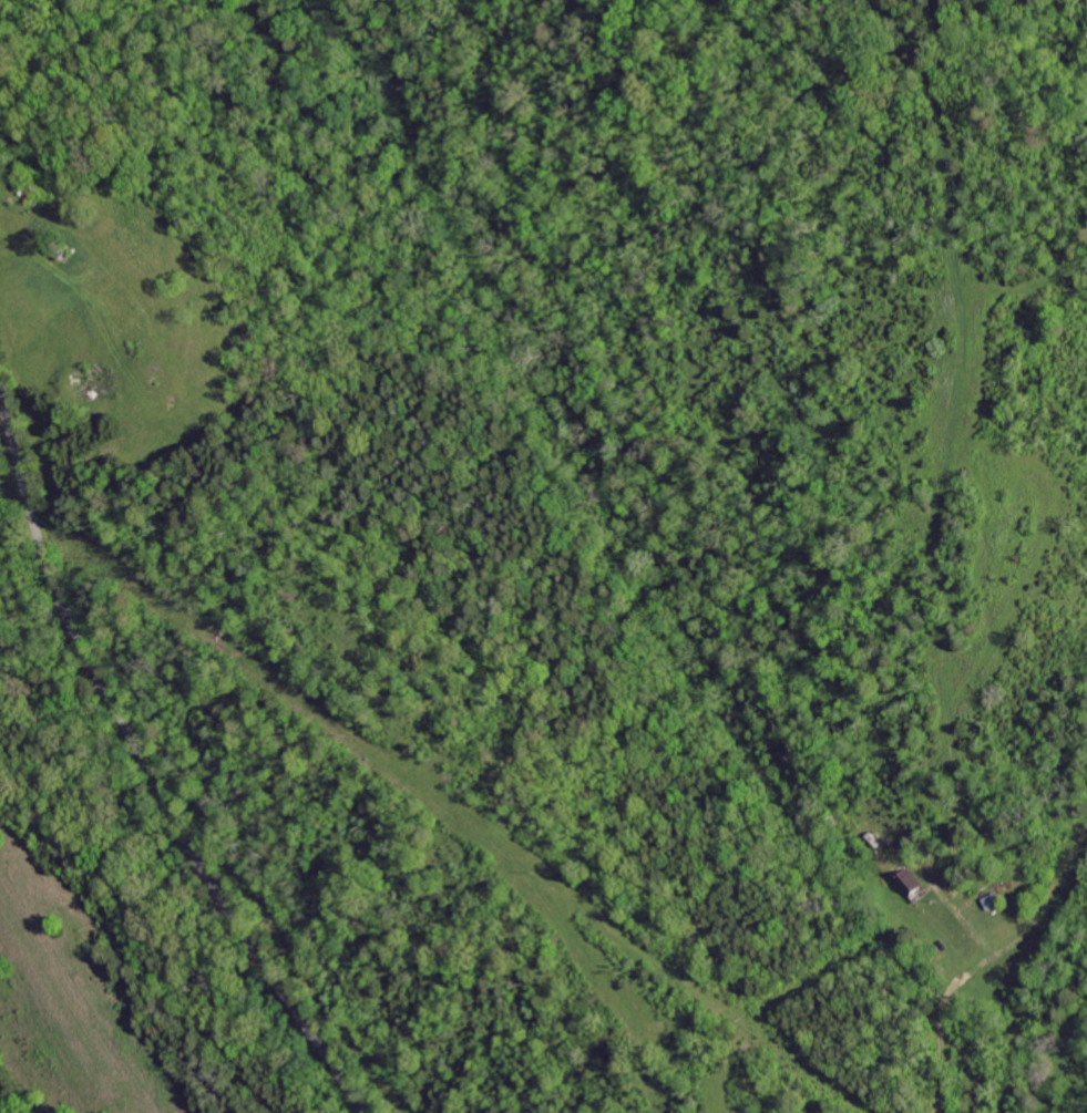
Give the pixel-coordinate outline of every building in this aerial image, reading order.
[(37,194),(22,187),(18,196),(29,202),(37,194)] [(134,342),(126,349),(131,358),(140,351),(134,342)] [(894,877),(907,895),(920,885),(907,868),(894,877)] [(997,903),(985,910),(980,900),(992,893),(997,903)]
